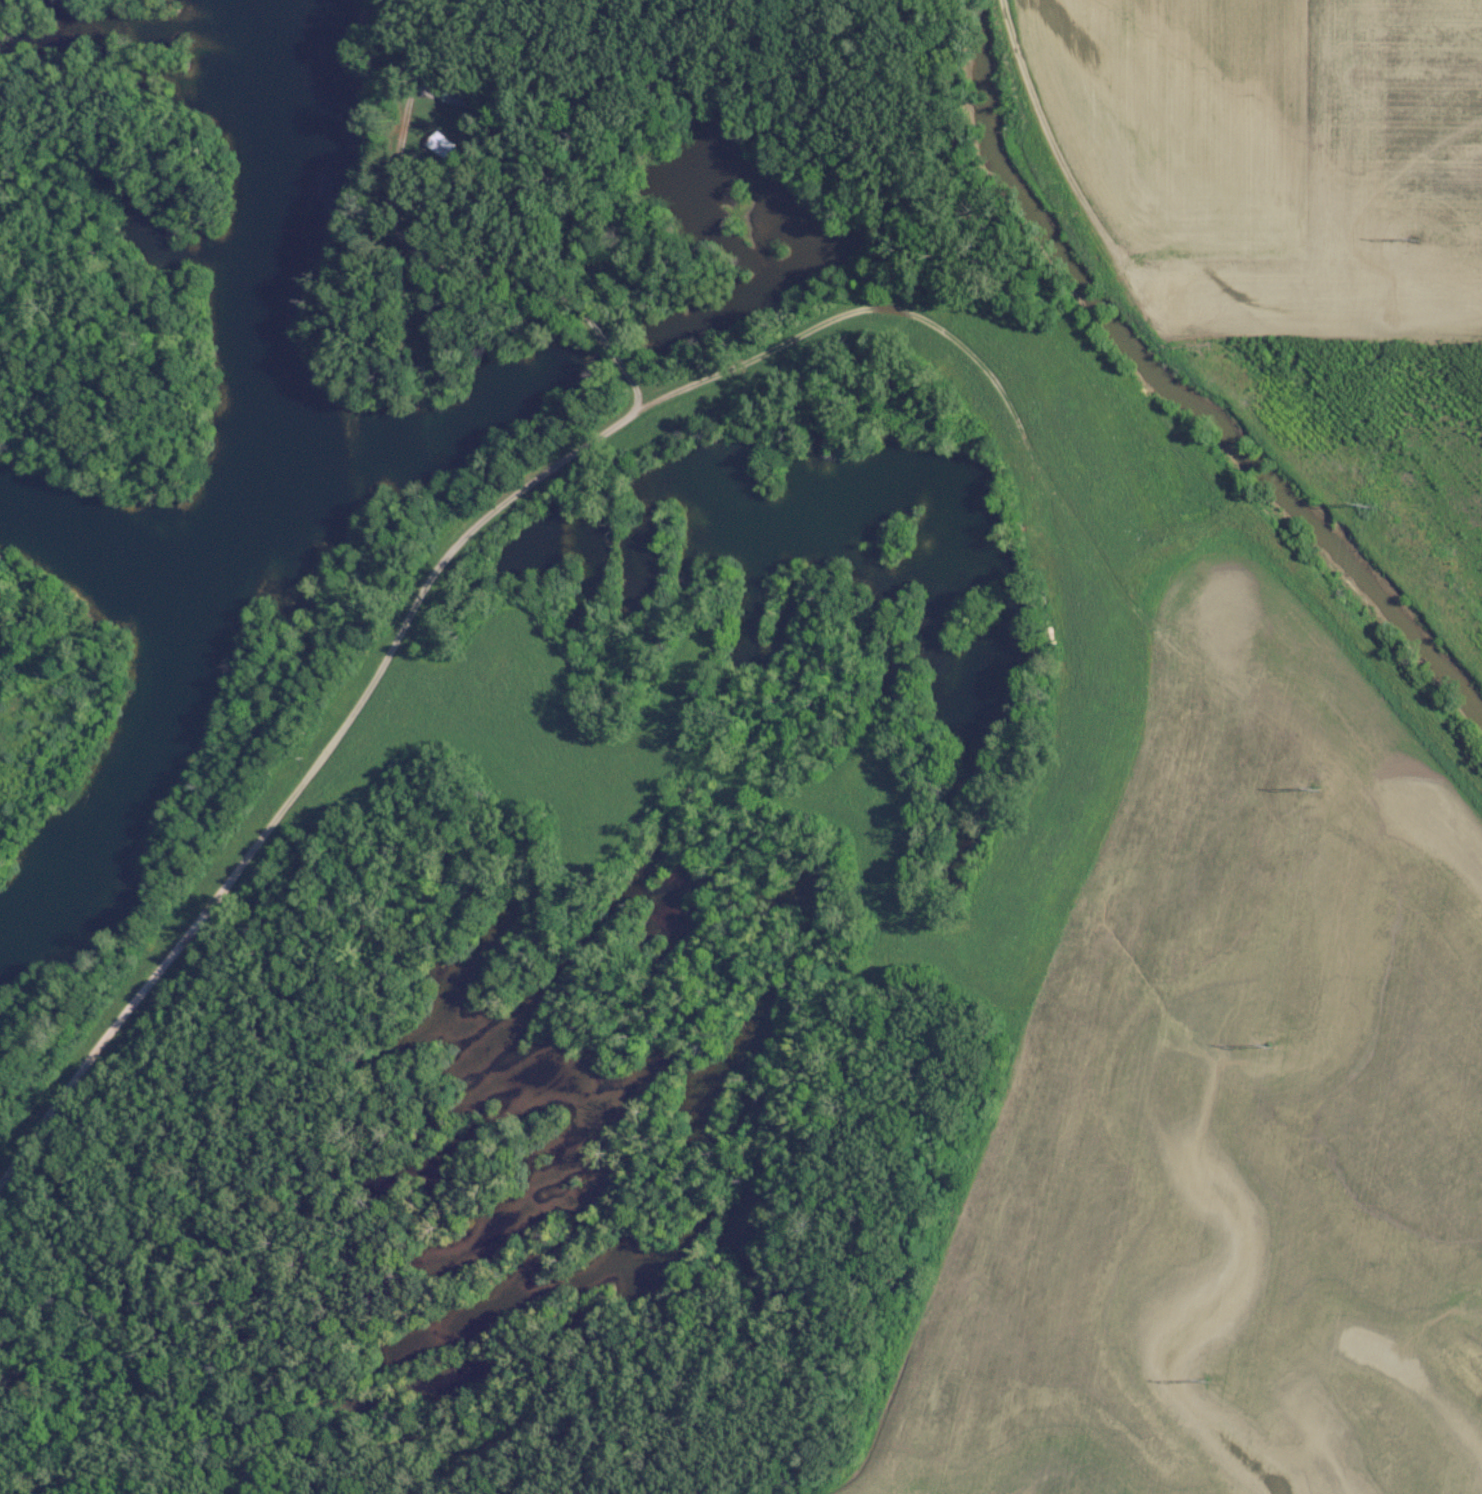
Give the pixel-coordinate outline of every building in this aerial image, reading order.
[(451,98),(454,89),(493,98),(491,108),(451,98)] [(456,137),(477,155),(467,168),(445,151),(456,137)]
